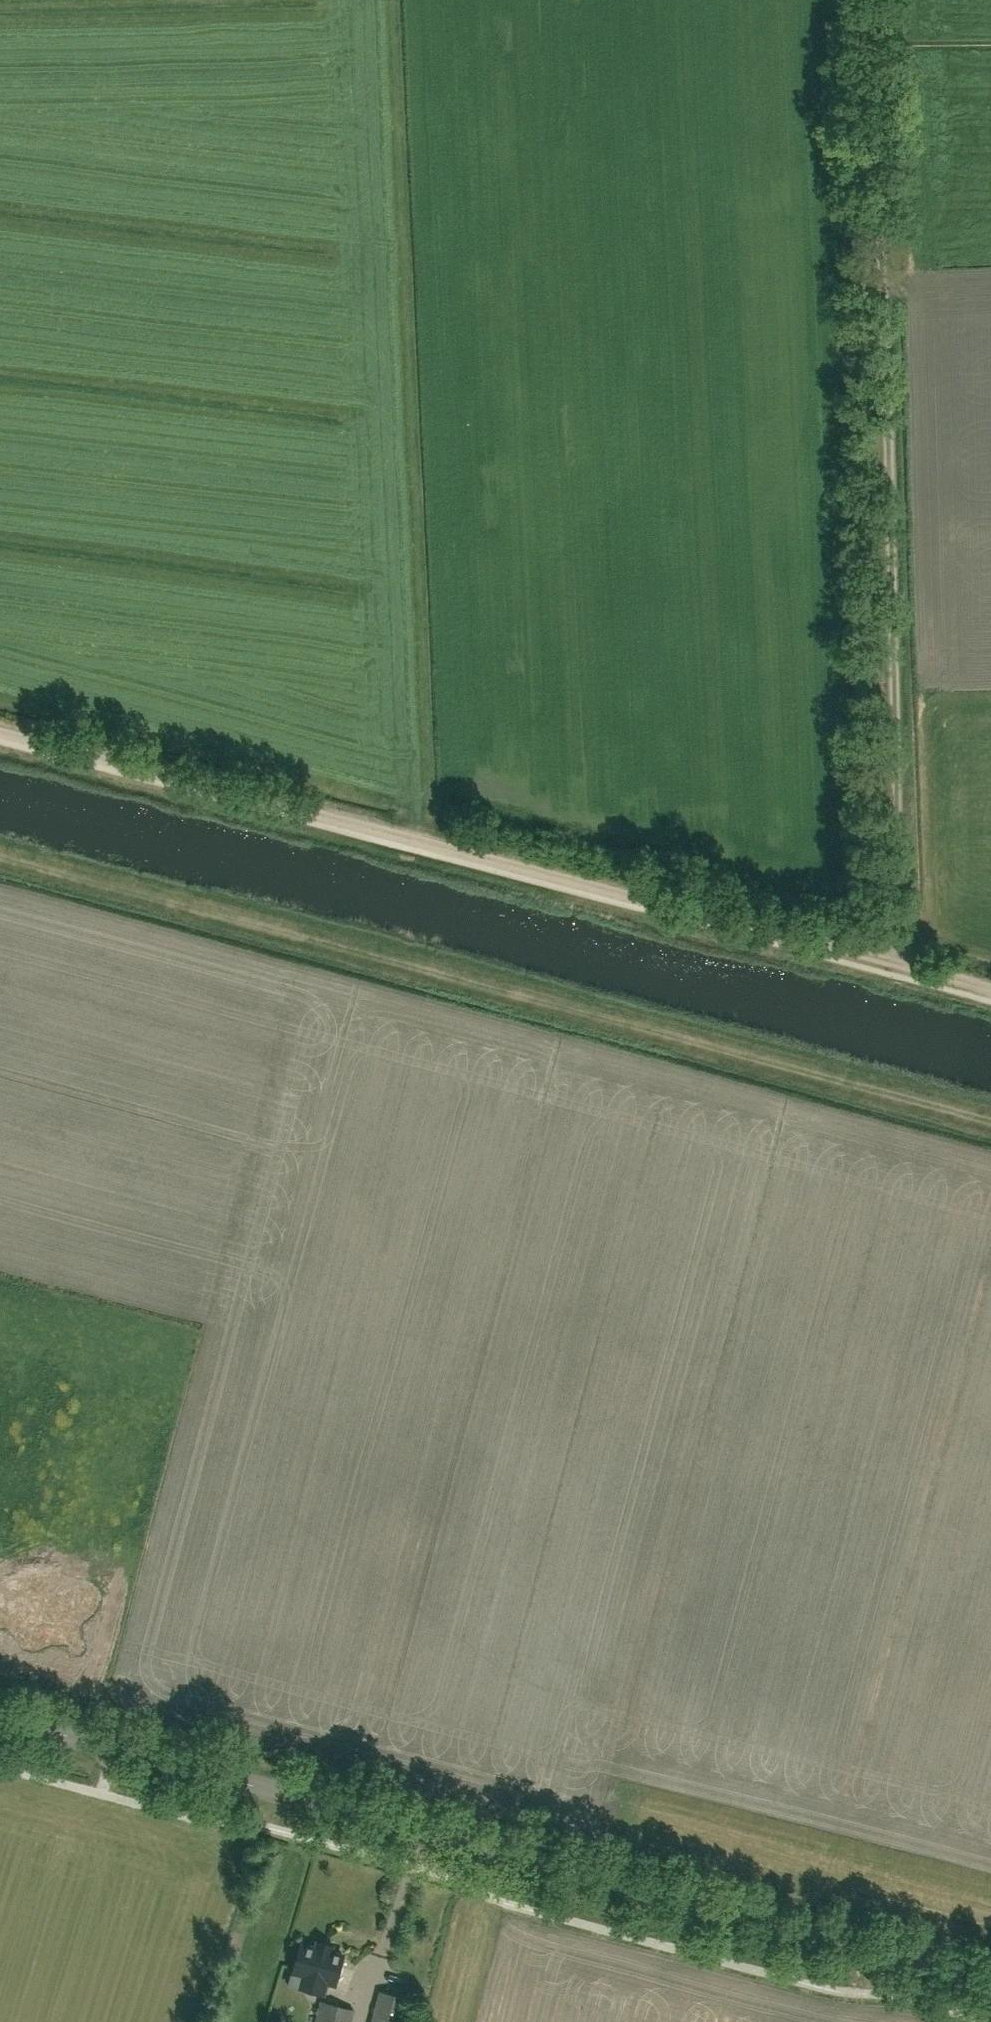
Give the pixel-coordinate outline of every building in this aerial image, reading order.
[(324,1995),(327,1982),(334,1983),(342,1954),(300,1943),(292,1973),(301,1975),(298,1988),(324,1995)] [(370,2021),(400,2021),(406,1998),(379,1991),(370,2021)] [(315,2021),(350,2021),(353,2009),(321,2000),(315,2021)]
